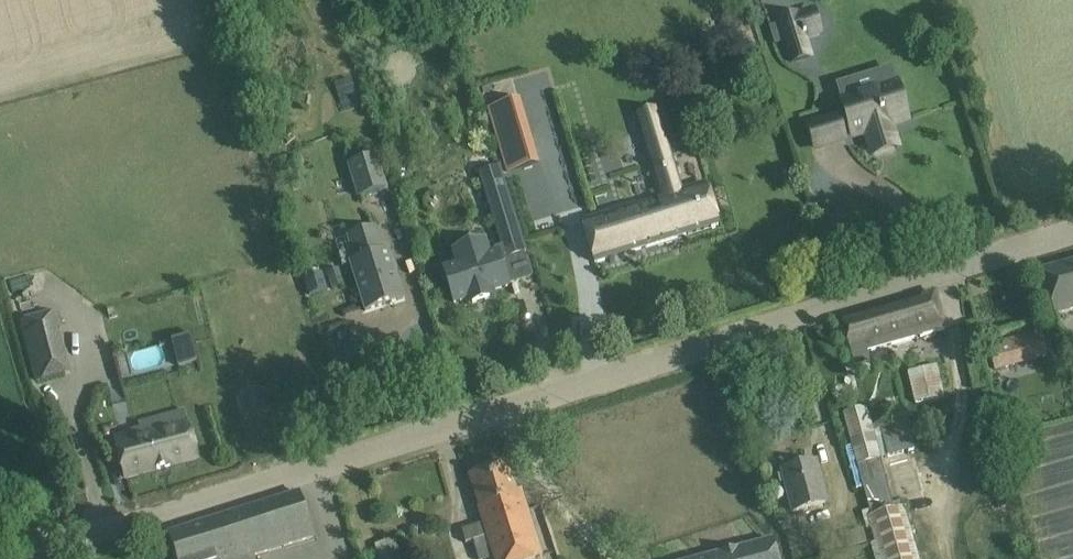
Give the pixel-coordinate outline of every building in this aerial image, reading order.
[(779,22),(769,25),(775,44),(785,41),(792,62),(810,56),(804,37),(804,35),(806,35),(805,30),(802,30),(799,21),(798,16),(779,21),(779,22)] [(847,116),(837,119),(841,133),(851,130),(853,136),(865,132),(871,151),(896,143),(891,124),(907,119),(896,84),(880,89),(879,87),(854,94),(854,97),(843,100),(842,101),(847,116)] [(520,98),(486,108),(493,131),(527,121),(520,98)] [(658,198),(582,221),(595,263),(718,225),(705,184),(681,191),(661,125),(640,131),(658,198)] [(377,155),(348,164),(359,197),(387,189),(377,155)] [(464,265),(444,272),(454,303),(471,298),(473,304),(489,299),(487,292),(508,286),(508,285),(504,274),(513,272),(509,258),(526,253),(525,253),(499,170),(481,176),(503,246),(491,250),(493,256),(484,259),(481,248),(479,243),(459,250),(460,255),(464,265)] [(375,227),(347,236),(356,262),(350,264),(365,311),(404,299),(389,252),(384,253),(375,227)] [(1043,272),(1055,314),(1072,310),(1072,264),(1043,272)] [(339,268),(326,272),(329,281),(341,277),(339,268)] [(935,294),(842,321),(854,366),(870,361),(867,352),(945,330),(935,294)] [(56,313),(21,322),(25,339),(55,331),(55,330),(61,329),(56,313)] [(1029,332),(987,344),(995,373),(1038,362),(1029,332)] [(179,365),(198,362),(194,335),(174,338),(179,365)] [(61,353),(31,361),(36,381),(66,373),(61,353)] [(936,367),(909,373),(915,404),(943,398),(936,367)] [(844,414),(853,446),(845,448),(856,490),(863,489),(869,511),(862,513),(866,529),(870,529),(875,543),(871,545),(875,558),(917,558),(901,502),(893,504),(880,457),(888,454),(888,456),(914,449),(905,417),(884,422),(879,424),(879,426),(872,428),(867,408),(844,414)] [(133,441),(116,446),(125,478),(197,458),(184,411),(138,424),(142,436),(132,438),(133,441)] [(816,462),(782,471),(793,512),(827,503),(816,462)] [(462,530),(466,543),(473,540),(478,558),(492,558),(496,558),(497,558),(533,558),(542,556),(521,490),(516,492),(507,464),(470,475),(485,523),(462,530)] [(168,534),(176,558),(255,558),(254,556),(314,537),(300,493),(168,534)] [(701,558),(778,558),(773,540),(701,558)] [(375,546),(379,558),(401,558),(395,541),(375,546)]
